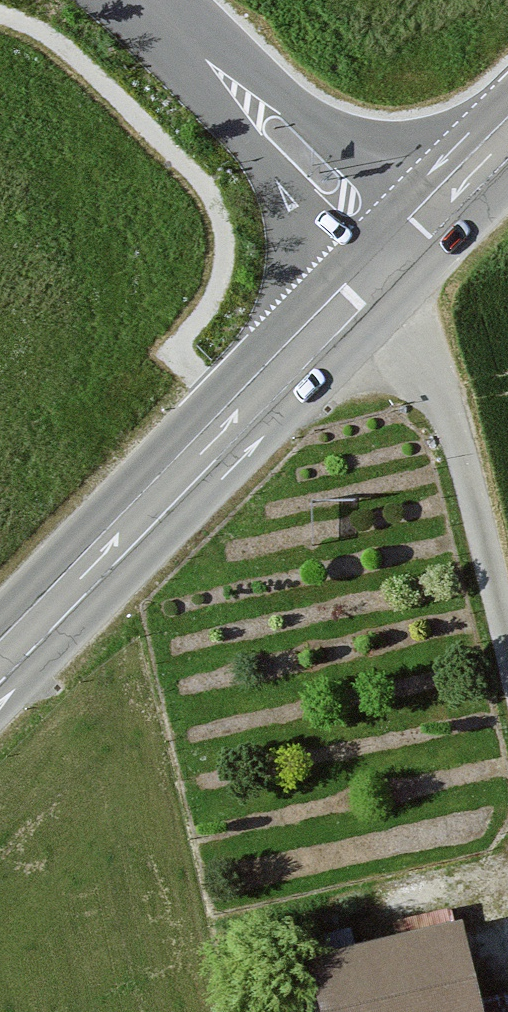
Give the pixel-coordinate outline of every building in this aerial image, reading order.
[(309,962),(320,1011),(482,1011),(462,927),(309,962)]
